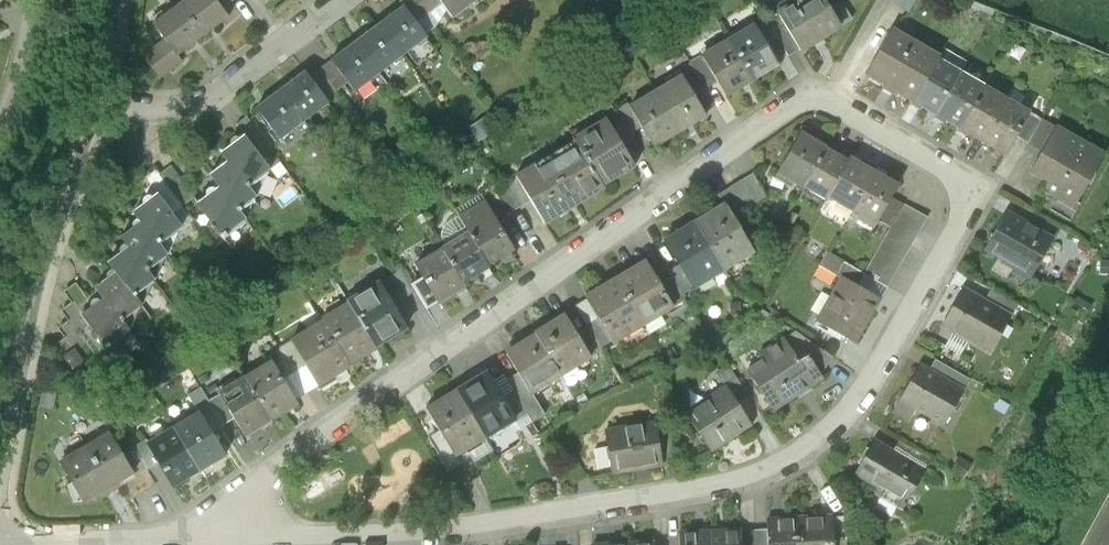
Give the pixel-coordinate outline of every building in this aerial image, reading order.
[(180,7),(201,35),(227,16),(221,9),(215,0),(189,0),(180,7)] [(221,9),(230,2),(230,1),(232,0),(215,0),(221,9)] [(403,8),(425,36),(434,30),(446,11),(438,0),(405,0),(400,4),(403,8)] [(475,0),(438,0),(446,11),(451,18),(475,0)] [(778,12),(777,13),(799,51),(800,52),(839,26),(829,10),(823,0),(790,0),(793,4),(778,12)] [(888,3),(908,13),(915,0),(890,0),(888,3)] [(842,3),(829,10),(839,26),(852,19),(842,3)] [(175,54),(201,35),(180,7),(154,26),(164,40),(175,54)] [(403,8),(379,26),(401,55),(425,36),(403,8)] [(765,16),(777,37),(789,57),(799,51),(777,13),(778,12),(776,10),(765,16)] [(765,44),(777,37),(765,16),(763,14),(751,21),(765,44)] [(725,37),(728,42),(751,81),(778,65),(765,44),(751,21),(725,37)] [(377,72),(401,55),(379,26),(356,44),(377,72)] [(883,88),(888,91),(914,44),(891,30),(866,74),(884,84),(883,88)] [(164,40),(152,49),(154,51),(144,58),(159,79),(181,63),(175,54),(164,40)] [(723,97),(751,81),(728,42),(701,58),(714,81),(723,97)] [(353,90),(377,72),(356,44),(332,62),(347,82),(353,90)] [(937,57),(914,44),(888,91),(894,94),(895,91),(913,101),(936,60),(937,57)] [(701,58),(679,72),(692,93),(714,81),(701,58)] [(922,107),(936,114),(959,73),(936,60),(913,101),(912,103),(921,109),(922,107)] [(332,62),(309,79),(324,99),(347,82),(332,62)] [(667,85),(655,93),(677,131),(705,115),(692,93),(679,72),(665,80),(667,85)] [(982,87),(959,73),(936,114),(934,117),(945,122),(946,120),(958,127),(982,87)] [(305,74),(281,92),(302,120),(326,102),(324,99),(309,79),(305,74)] [(968,133),(981,141),(1005,100),(982,87),(958,127),(957,130),(967,135),(968,133)] [(278,138),(302,120),(281,92),(257,110),(278,138)] [(651,147),(677,131),(655,93),(628,107),(640,128),(651,147)] [(1028,114),(1005,100),(981,141),(1004,155),(1015,137),(1028,114)] [(602,117),(605,121),(617,141),(640,128),(628,107),(626,103),(602,117)] [(1040,121),(1028,114),(1015,137),(1027,143),(1026,145),(1039,153),(1054,128),(1040,120),(1040,121)] [(233,124),(243,135),(267,169),(275,179),(286,170),(245,115),(233,124)] [(573,139),(575,143),(600,186),(632,167),(617,141),(605,121),(573,139)] [(1055,126),(1054,128),(1039,153),(1032,165),(1050,175),(1040,192),(1071,209),(1103,154),(1055,126)] [(220,153),(227,162),(245,186),(267,169),(243,135),(240,137),(239,136),(237,135),(234,135),(231,135),(229,137),(228,138),(227,141),(227,144),(229,146),(220,153)] [(794,181),(803,186),(824,149),(825,148),(816,143),(815,144),(800,135),(778,174),(793,182),(794,181)] [(575,143),(545,160),(573,206),(602,189),(600,186),(575,143)] [(847,162),(824,149),(803,186),(825,199),(827,196),(847,162)] [(827,196),(852,211),(874,173),(849,158),(847,162),(827,196)] [(516,178),(517,180),(530,202),(543,224),(573,206),(545,160),(516,178)] [(254,198),(245,186),(227,162),(209,176),(219,188),(236,211),(254,198)] [(142,179),(155,195),(180,226),(189,219),(180,208),(190,200),(166,168),(156,176),(152,171),(142,179)] [(897,187),(874,173),(852,211),(860,216),(858,220),(873,229),(877,221),(891,198),(897,187)] [(717,194),(724,206),(731,218),(765,198),(751,174),(717,194)] [(483,203),(484,202),(496,223),(530,202),(517,180),(494,193),(493,192),(480,199),(483,203)] [(205,199),(195,207),(222,241),(225,239),(224,237),(244,221),(236,211),(219,188),(215,191),(213,190),(211,189),(210,189),(208,190),(206,190),(205,192),(204,193),(204,195),(204,197),(205,199)] [(132,213),(136,218),(157,244),(180,226),(155,195),(152,198),(150,197),(149,196),(147,196),(146,196),(144,196),(143,197),(142,198),(141,200),(140,202),(140,203),(141,204),(142,206),(132,213)] [(904,206),(891,198),(877,221),(890,229),(904,206)] [(457,218),(467,234),(487,268),(514,251),(496,223),(484,202),(483,203),(457,218)] [(724,206),(694,224),(721,270),(751,252),(731,218),(724,206)] [(890,229),(863,274),(886,287),(926,218),(904,206),(890,229)] [(1050,240),(1005,214),(985,251),(1001,260),(1012,266),(1029,276),(1050,240)] [(165,256),(157,244),(136,218),(127,225),(127,227),(127,228),(128,229),(129,231),(130,231),(120,239),(124,244),(145,271),(165,256)] [(691,287),(721,270),(694,224),(664,242),(678,265),(691,287)] [(441,250),(442,252),(462,286),(488,270),(487,268),(467,234),(441,250)] [(108,264),(111,269),(131,295),(151,280),(145,271),(124,244),(116,250),(115,252),(115,253),(115,255),(116,256),(117,256),(108,264)] [(422,279),(410,286),(414,293),(425,310),(463,288),(462,286),(442,252),(415,268),(422,279)] [(879,300),(886,287),(863,274),(826,253),(819,266),(839,278),(879,300)] [(1004,279),(1012,266),(1001,260),(999,263),(996,261),(990,271),(1004,279)] [(644,263),(614,281),(640,324),(671,306),(658,285),(644,263)] [(665,273),(668,279),(678,295),(691,287),(678,265),(665,273)] [(94,288),(103,300),(119,321),(140,306),(131,295),(111,269),(103,275),(102,277),(102,278),(103,279),(104,280),(104,281),(94,288)] [(401,271),(378,285),(391,307),(414,293),(410,286),(401,271)] [(839,278),(826,300),(814,321),(854,344),(866,323),(879,300),(839,278)] [(678,295),(668,279),(658,285),(671,306),(681,300),(678,295)] [(610,342),(640,324),(614,281),(584,299),(585,300),(610,342)] [(65,339),(54,347),(72,370),(83,362),(75,352),(86,345),(78,335),(89,327),(81,316),(89,310),(89,308),(89,307),(89,305),(89,304),(74,284),(63,293),(71,304),(61,312),(69,322),(58,330),(65,339)] [(347,303),(348,305),(374,348),(405,330),(391,307),(378,285),(347,303)] [(962,290),(940,327),(951,333),(965,340),(989,354),(1009,317),(983,302),(962,290)] [(990,290),(983,302),(1009,317),(1016,305),(990,290)] [(127,331),(119,321),(103,300),(100,301),(99,300),(97,299),(95,299),(93,299),(91,300),(90,302),(89,304),(89,305),(89,307),(89,308),(89,310),(81,316),(89,327),(105,348),(119,337),(127,331)] [(585,300),(574,307),(587,328),(599,349),(610,342),(585,300)] [(321,320),(323,323),(348,365),(374,350),(374,348),(348,305),(321,320)] [(564,317),(534,335),(558,376),(589,358),(575,335),(564,317)] [(323,323),(290,342),(316,387),(349,367),(348,365),(323,323)] [(587,328),(575,335),(589,358),(601,351),(599,349),(587,328)] [(798,361),(805,357),(807,360),(818,376),(830,356),(817,346),(796,331),(784,340),(798,361)] [(957,354),(965,340),(951,333),(943,346),(957,354)] [(529,394),(558,376),(534,335),(504,353),(516,373),(529,394)] [(119,337),(105,348),(103,349),(111,359),(115,356),(117,357),(123,341),(122,340),(119,337)] [(764,364),(749,374),(773,411),(820,379),(818,376),(807,360),(805,357),(798,361),(784,340),(759,356),(764,364)] [(267,366),(272,362),(294,400),(316,387),(290,342),(279,348),(280,350),(263,360),(267,366)] [(925,354),(917,367),(961,393),(969,380),(925,354)] [(267,366),(246,378),(270,419),(296,404),(294,400),(272,362),(267,366)] [(961,393),(917,367),(898,400),(915,409),(942,425),(961,393)] [(516,373),(504,381),(523,414),(528,422),(541,415),(529,394),(516,373)] [(484,374),(454,392),(482,438),(512,421),(489,383),(484,374)] [(501,377),(489,383),(512,421),(523,414),(504,381),(501,377)] [(271,420),(270,419),(246,378),(237,383),(234,379),(216,390),(219,396),(233,420),(244,438),(263,427),(262,425),(271,420)] [(750,424),(725,386),(709,397),(709,398),(684,415),(697,433),(694,435),(701,445),(704,443),(709,451),(750,424)] [(188,396),(199,415),(200,414),(211,433),(222,427),(208,402),(200,389),(188,396)] [(57,394),(43,391),(40,406),(54,409),(57,394)] [(452,456),(482,438),(454,392),(424,410),(437,432),(452,456)] [(219,396),(208,402),(222,427),(233,420),(219,396)] [(907,423),(915,409),(898,400),(890,414),(907,423)] [(199,415),(174,430),(198,472),(225,456),(211,433),(200,414),(199,415)] [(670,421),(655,423),(662,465),(676,463),(670,421)] [(655,423),(605,431),(608,447),(611,467),(611,472),(662,465),(655,423)] [(172,487),(198,472),(174,430),(147,446),(158,464),(172,487)] [(437,432),(427,438),(446,471),(457,465),(452,456),(437,432)] [(97,442),(85,449),(112,494),(126,486),(123,481),(133,474),(122,455),(110,436),(98,443),(97,442)] [(898,440),(892,451),(923,470),(930,458),(898,440)] [(874,441),(855,473),(878,486),(875,492),(901,508),(924,470),(923,470),(892,451),(874,441)] [(145,442),(133,448),(147,471),(158,464),(147,446),(145,442)] [(608,447),(594,449),(597,469),(611,467),(608,447)] [(147,471),(133,448),(122,455),(133,474),(123,481),(126,486),(134,499),(156,486),(147,471)] [(101,500),(112,494),(85,449),(74,455),(75,457),(62,465),(74,484),(68,488),(75,505),(85,504),(99,496),(101,500)] [(797,520),(798,544),(831,544),(831,537),(830,519),(797,520)] [(797,520),(766,521),(766,531),(767,544),(798,544),(797,520)] [(709,532),(710,544),(741,544),(740,531),(709,532)] [(740,531),(741,544),(754,544),(754,531),(740,531)] [(754,531),(754,544),(767,544),(766,531),(754,531)] [(709,532),(678,533),(678,544),(710,544),(709,532)] [(831,537),(831,544),(845,544),(845,537),(831,537)]
